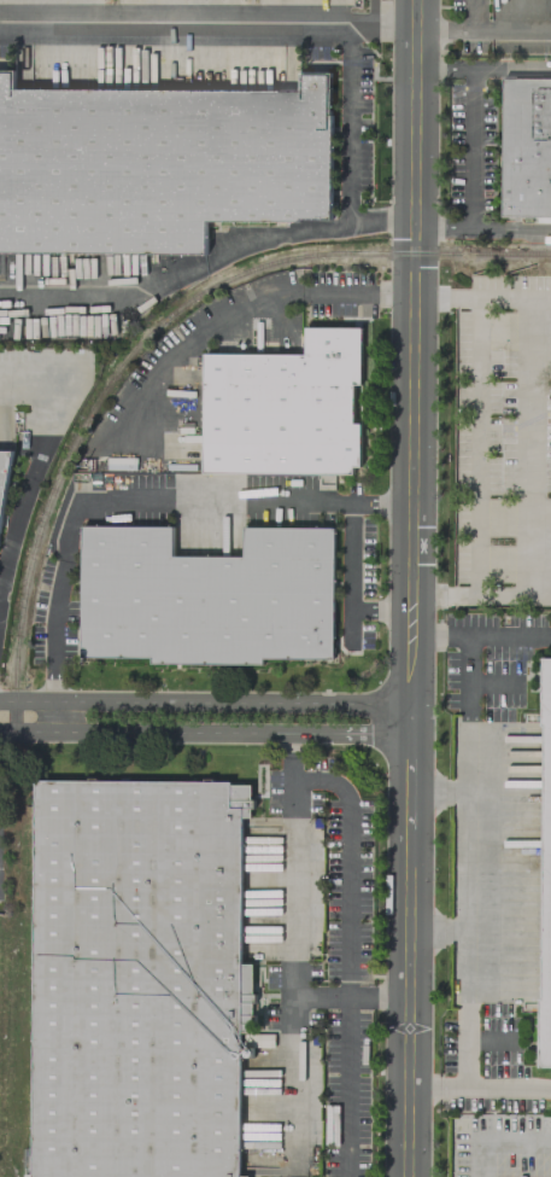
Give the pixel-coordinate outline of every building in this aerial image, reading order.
[(205,254),(0,252),(0,69),(13,69),(13,88),(298,89),(298,71),(330,71),(329,218),(297,218),(297,221),(205,221),(205,254)] [(500,215),(550,216),(550,78),(503,77),(500,215)] [(203,352),(303,354),(303,326),(361,327),(361,384),(352,384),(352,423),(359,424),(359,466),(352,466),(351,473),(201,473),(203,352)] [(12,450),(0,519),(0,450),(12,450)] [(81,526),(171,526),(171,557),(242,557),(242,526),(333,528),(332,658),(262,658),(262,663),(151,663),(151,657),(80,657),(81,526)] [(540,658),(550,658),(550,1065),(537,1065),(538,998),(540,998),(543,726),(539,726),(540,658)] [(240,1031),(254,1032),(254,1014),(252,1014),(252,1002),(254,1002),(254,994),(251,994),(251,963),(240,963),(241,816),(248,816),(250,808),(253,808),(253,799),(250,799),(251,783),(230,783),(230,780),(34,779),(30,1176),(239,1176),(240,1031)]
